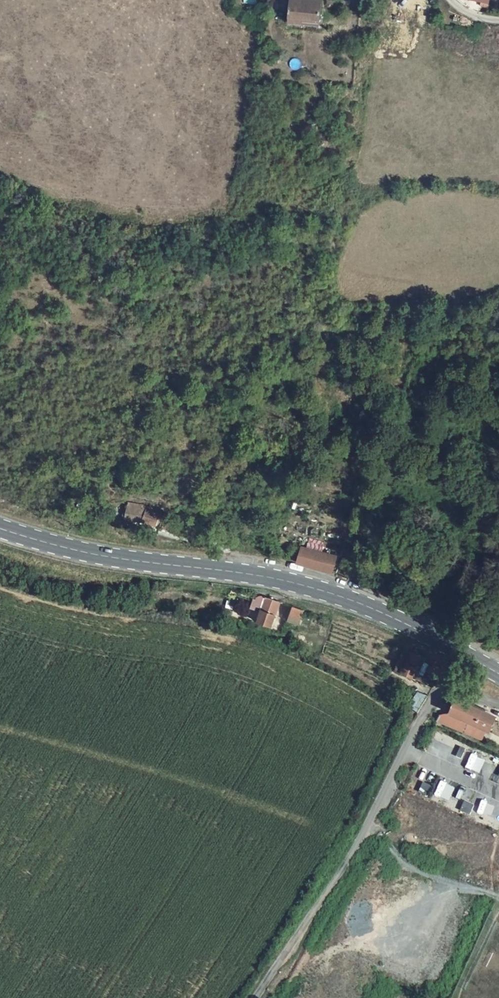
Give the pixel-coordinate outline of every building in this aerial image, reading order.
[(319,0),(290,0),(288,22),(304,23),(304,18),(320,19),(321,0),(319,0)] [(481,1),(480,7),(488,9),(489,3),(489,0),(475,0),(481,1)] [(146,507),(128,504),(125,518),(141,521),(157,526),(160,515),(145,510),(146,507)] [(323,543),(309,539),(306,550),(321,554),(323,543)] [(306,550),(302,548),(296,563),(320,569),(329,572),(334,558),(321,554),(306,550)] [(279,601),(266,597),(258,622),(271,626),(279,601)] [(291,623),(298,625),(304,610),(293,606),(286,624),(290,626),(291,623)] [(468,628),(461,625),(459,631),(466,634),(468,628)] [(496,716),(456,699),(450,713),(468,721),(489,731),(496,716)] [(464,732),(468,721),(450,713),(440,715),(436,721),(464,732)] [(445,756),(451,742),(437,736),(431,750),(445,756)] [(467,748),(462,746),(458,757),(463,758),(467,748)] [(435,786),(424,781),(419,793),(429,797),(435,786)] [(476,805),(466,801),(462,810),(472,815),(476,805)]
